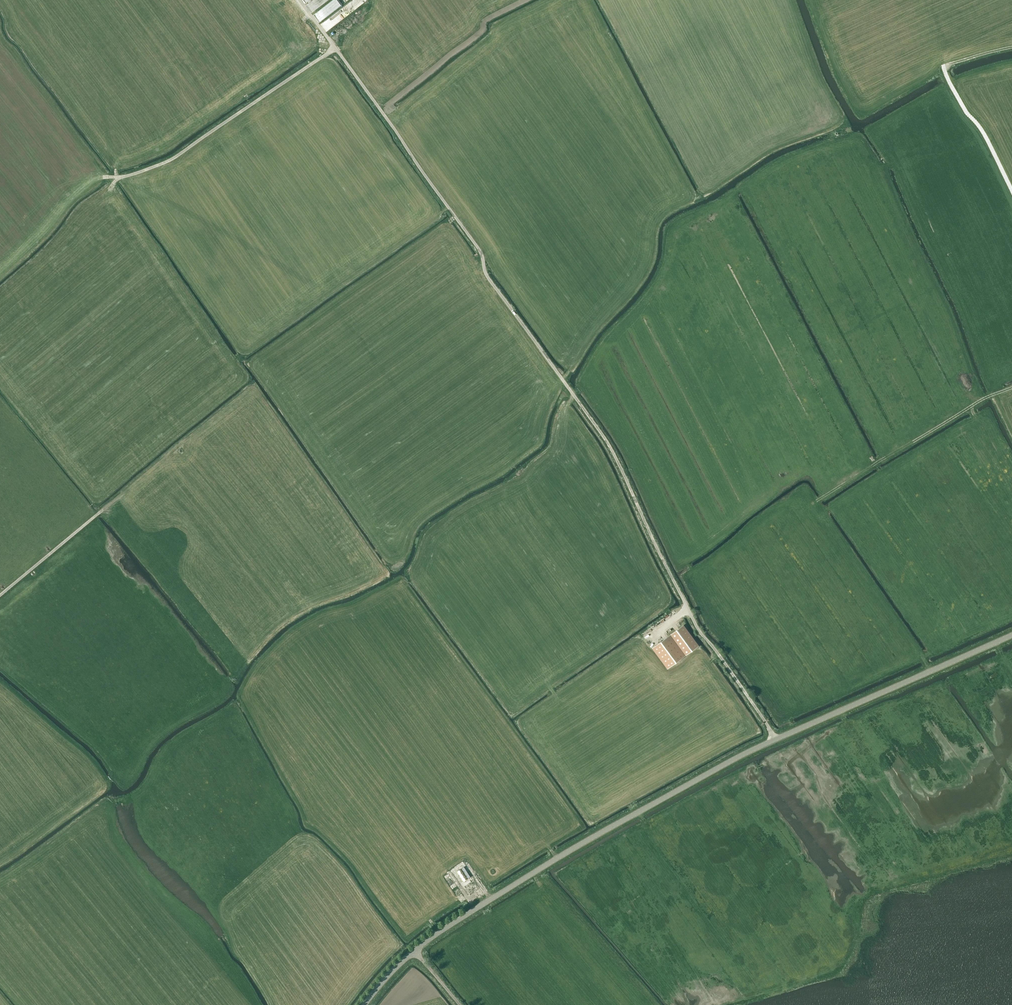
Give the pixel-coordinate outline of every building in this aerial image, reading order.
[(670,634),(686,655),(699,645),(683,625),(670,634)] [(685,656),(670,634),(652,648),(667,669),(685,656)] [(464,868),(464,867),(465,865),(463,861),(461,862),(461,864),(455,868),(457,871),(463,881),(470,877),(471,878),(474,877),(470,872),(468,873),(467,872),(470,870),(467,866),(464,868)]
